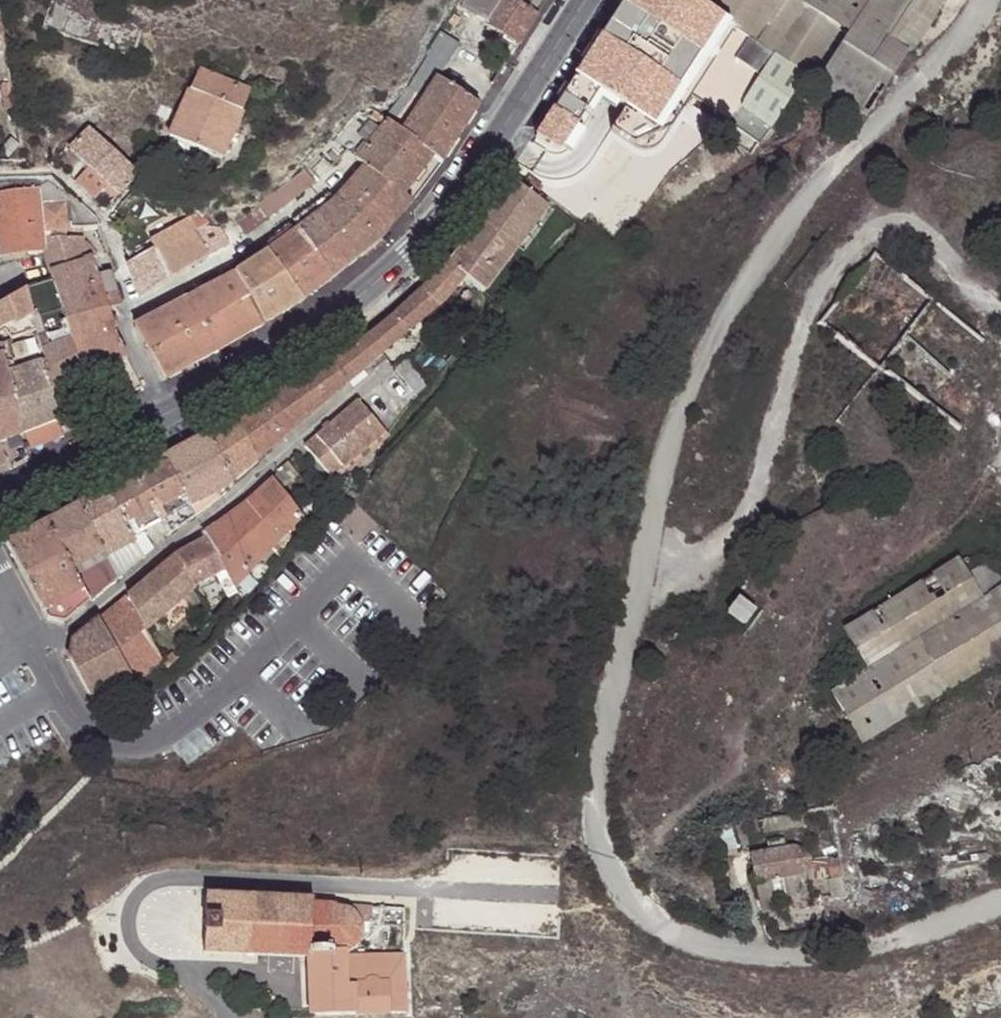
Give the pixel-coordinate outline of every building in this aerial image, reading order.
[(536,14),(515,0),(468,0),(463,7),(502,32),(519,43),(536,14)] [(710,0),(624,0),(575,71),(669,129),(739,19),(710,0)] [(727,13),(739,19),(720,48),(705,73),(746,99),(732,122),(763,142),(807,75),(817,81),(816,84),(867,117),(914,47),(918,49),(950,0),(708,0),(727,13)] [(461,17),(455,12),(449,20),(455,25),(461,17)] [(411,77),(384,118),(417,143),(434,157),(442,163),(462,131),(479,104),(438,77),(460,44),(441,32),(411,77)] [(491,50),(507,61),(519,43),(502,32),(491,50)] [(243,114),(252,93),(198,70),(169,139),(210,155),(230,108),(243,114)] [(15,109),(11,84),(1,85),(6,111),(15,109)] [(372,109),(365,104),(341,129),(333,138),(347,149),(365,165),(335,199),(381,238),(413,202),(405,196),(434,157),(417,143),(384,118),(381,116),(372,109)] [(224,160),(243,114),(230,108),(210,155),(224,160)] [(107,186),(118,198),(139,177),(140,176),(90,129),(69,149),(88,167),(74,182),(93,201),(107,186)] [(347,149),(333,138),(318,154),(331,166),(347,149)] [(20,147),(12,140),(1,153),(8,160),(20,147)] [(317,182),(306,170),(258,207),(268,220),(273,216),(317,182)] [(526,183),(514,174),(500,194),(481,221),(517,248),(548,206),(535,197),(541,189),(529,179),(526,183)] [(0,177),(0,256),(29,254),(45,252),(42,233),(61,231),(66,230),(100,228),(96,220),(90,213),(54,177),(42,176),(37,176),(31,176),(0,177)] [(299,227),(335,199),(327,194),(294,220),(299,227)] [(381,238),(335,199),(299,227),(332,277),(381,238)] [(268,220),(258,207),(238,222),(247,235),(268,220)] [(150,239),(154,248),(170,280),(209,257),(195,232),(207,225),(199,211),(150,239)] [(517,248),(481,221),(451,261),(466,275),(473,281),(485,291),(508,259),(517,248)] [(332,277),(299,227),(274,246),(267,252),(301,299),(323,284),(332,277)] [(66,236),(66,230),(61,231),(42,233),(45,252),(49,267),(50,269),(92,257),(98,255),(87,242),(85,243),(82,236),(66,236)] [(154,248),(132,260),(128,262),(140,296),(164,283),(170,280),(154,248)] [(262,324),(301,299),(267,252),(236,272),(262,324)] [(0,256),(0,263),(29,261),(29,254),(0,256)] [(98,276),(92,257),(50,269),(53,282),(27,290),(38,333),(40,342),(44,362),(41,364),(49,390),(78,378),(82,376),(85,375),(116,362),(127,357),(117,338),(114,328),(112,320),(109,311),(98,276)] [(466,275),(451,261),(435,277),(421,290),(438,307),(444,301),(448,297),(453,291),(459,285),(463,279),(466,275)] [(256,327),(262,324),(236,272),(223,279),(251,331),(256,327)] [(112,273),(98,276),(109,311),(123,307),(112,273)] [(473,281),(466,275),(463,279),(470,285),(473,281)] [(222,347),(251,331),(223,279),(208,287),(161,312),(134,326),(163,382),(222,347)] [(481,298),(485,291),(473,281),(470,285),(468,287),(481,298)] [(27,290),(27,289),(0,305),(0,343),(38,333),(27,290)] [(438,307),(421,290),(403,307),(392,317),(369,335),(382,354),(438,307)] [(38,333),(0,343),(0,344),(1,350),(15,399),(21,418),(25,432),(58,420),(53,404),(52,400),(49,390),(41,364),(44,362),(40,342),(38,333)] [(382,354),(369,335),(334,362),(349,382),(382,354)] [(1,350),(0,351),(0,441),(20,434),(25,432),(21,418),(15,399),(1,350)] [(418,398),(429,385),(413,365),(411,356),(400,365),(395,369),(418,398)] [(85,375),(82,376),(84,382),(119,368),(116,362),(85,375)] [(349,382),(334,362),(275,395),(295,429),(337,393),(349,382)] [(78,378),(49,390),(52,400),(60,397),(82,388),(78,378)] [(295,429),(275,395),(244,412),(234,417),(261,459),(295,429)] [(60,397),(52,400),(53,404),(58,420),(60,427),(71,423),(66,407),(63,407),(60,397)] [(345,481),(350,476),(342,468),(352,459),(384,431),(359,400),(330,425),(306,446),(340,487),(342,485),(345,481)] [(261,459),(234,417),(205,434),(234,481),(251,467),(261,459)] [(58,420),(25,432),(29,449),(63,436),(60,427),(58,420)] [(234,481),(205,434),(163,458),(191,506),(228,486),(234,481)] [(191,506),(163,458),(153,463),(133,474),(154,510),(161,523),(168,536),(186,521),(195,513),(191,506)] [(133,474),(106,490),(126,528),(141,558),(152,549),(145,533),(161,523),(154,510),(133,474)] [(261,560),(302,517),(290,501),(273,478),(246,503),(211,527),(203,533),(206,539),(225,573),(234,589),(261,560)] [(76,506),(115,579),(124,572),(141,558),(126,528),(106,490),(76,506)] [(46,523),(89,601),(115,579),(76,506),(68,510),(46,523)] [(42,610),(47,619),(64,623),(89,601),(46,523),(7,545),(42,610)] [(177,555),(195,589),(216,578),(225,573),(206,539),(177,555)] [(979,566),(977,568),(967,553),(959,558),(957,556),(901,591),(845,626),(871,667),(833,691),(863,741),(941,693),(1000,655),(1000,574),(991,559),(987,561),(979,566)] [(152,575),(171,610),(195,589),(177,555),(152,575)] [(976,561),(979,566),(987,561),(984,556),(976,561)] [(228,599),(237,595),(234,589),(225,573),(216,578),(228,599)] [(145,632),(171,610),(152,575),(143,582),(126,597),(145,632)] [(738,596),(728,612),(745,624),(756,609),(738,596)] [(84,684),(95,702),(133,682),(135,685),(162,663),(150,642),(145,632),(126,597),(122,600),(101,616),(93,623),(84,630),(73,641),(70,660),(84,684)] [(805,826),(802,810),(754,819),(745,821),(748,837),(805,826)] [(748,837),(745,821),(737,823),(741,846),(749,844),(748,837)] [(739,847),(734,823),(713,828),(717,852),(739,847)] [(770,851),(786,848),(784,838),(768,841),(770,851)] [(809,864),(809,860),(809,857),(808,855),(807,852),(804,849),(801,847),(796,846),(786,848),(770,851),(751,854),(756,882),(787,876),(797,874),(802,872),(805,870),(807,867),(809,864)] [(843,875),(841,858),(809,860),(809,864),(807,867),(805,870),(802,872),(797,874),(799,882),(843,875)] [(791,894),(787,876),(756,882),(761,909),(780,907),(779,897),(791,894)] [(846,895),(844,879),(828,881),(831,898),(846,895)] [(309,952),(345,951),(353,948),(357,943),(361,935),(362,929),(361,923),(358,916),(355,912),(346,906),(313,905),(313,900),(271,898),(206,896),(204,953),(308,957),(309,952)] [(372,907),(346,906),(355,912),(358,916),(361,923),(372,923),(372,907)] [(364,983),(365,981),(365,943),(357,943),(353,948),(345,951),(346,983),(364,983)] [(309,952),(308,957),(310,1016),(407,1013),(405,981),(379,982),(374,978),(370,978),(365,981),(364,983),(346,983),(345,951),(309,952)]
